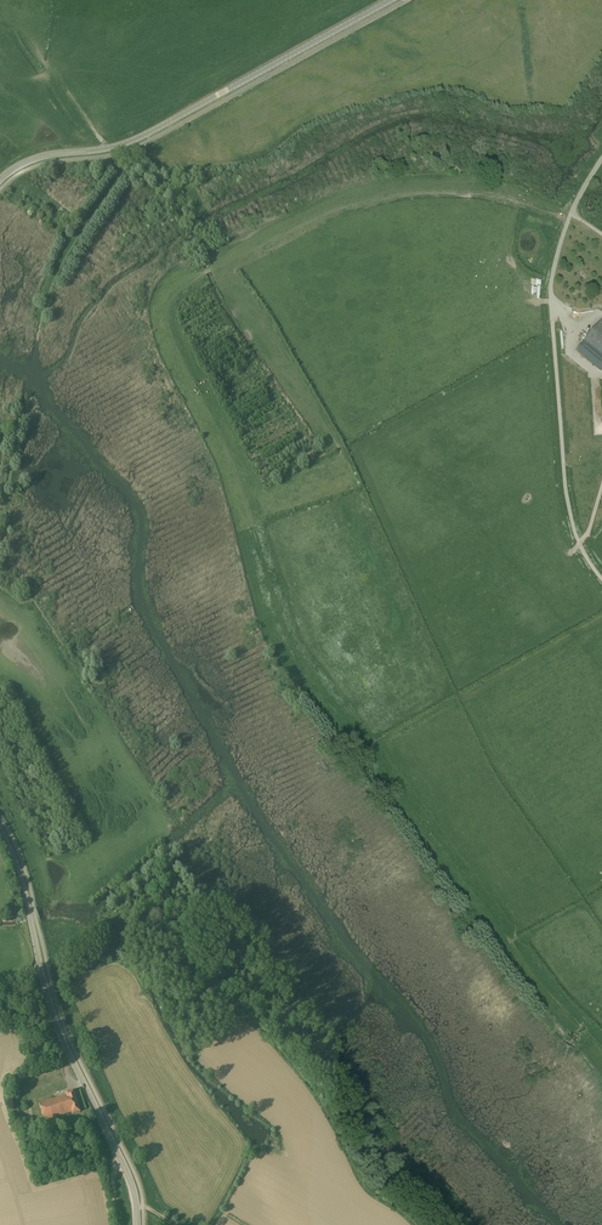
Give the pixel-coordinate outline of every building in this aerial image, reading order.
[(582,343),(601,358),(601,319),(582,343)] [(72,1114),(80,1112),(74,1091),(66,1093),(66,1095),(39,1104),(45,1121),(72,1112),(72,1114)]
